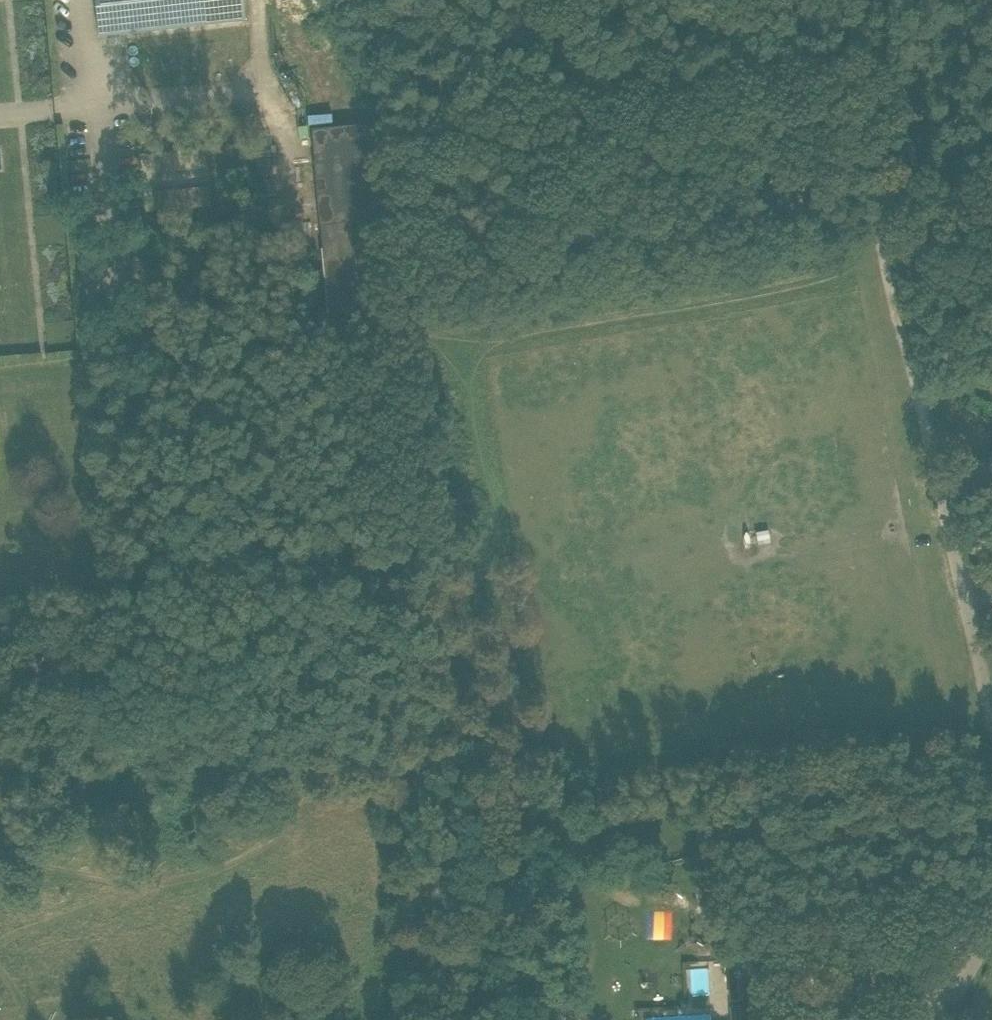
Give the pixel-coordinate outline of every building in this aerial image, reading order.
[(98,38),(245,21),(243,0),(94,0),(98,38)] [(310,129),(321,249),(327,321),(329,321),(331,338),(379,334),(369,222),(385,221),(376,123),(310,129)]
